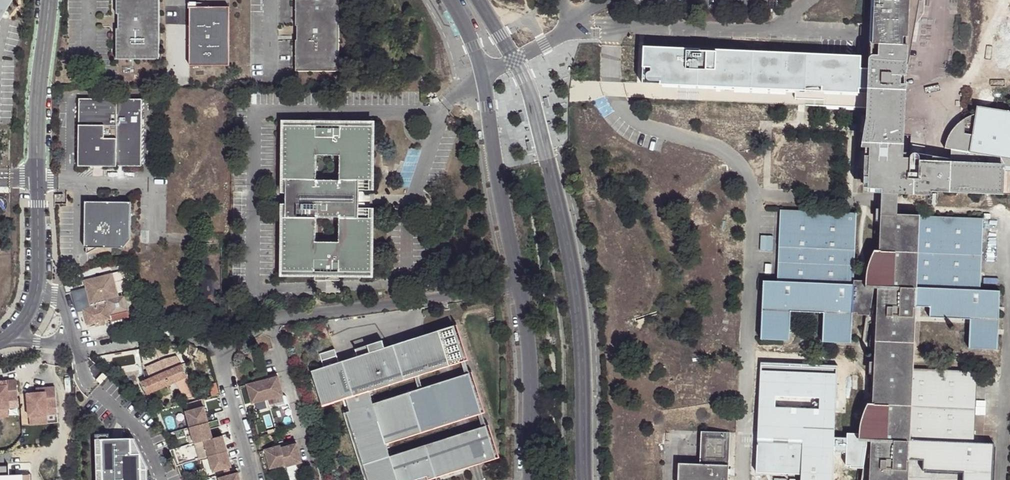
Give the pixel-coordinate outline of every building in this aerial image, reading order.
[(116,15),(118,15),(118,29),(116,29),(116,61),(160,60),(159,0),(116,0),(116,15)] [(295,26),(297,28),(297,40),(296,41),(295,72),(339,72),(339,0),(296,0),(295,26)] [(920,216),(901,215),(901,204),(901,193),(906,192),(906,189),(910,189),(918,190),(918,191),(925,192),(925,190),(937,190),(937,192),(943,192),(944,191),(955,191),(954,193),(961,193),(962,192),(972,192),(972,194),(979,194),(979,192),(991,193),(990,194),(998,194),(997,193),(1002,193),(1008,194),(1008,195),(1009,195),(1009,111),(1005,111),(977,106),(976,114),(970,115),(962,120),(955,126),(950,133),(944,147),(951,148),(950,162),(919,160),(919,159),(920,156),(918,153),(915,152),(912,152),(910,155),(911,135),(904,134),(905,104),(908,72),(909,58),(917,13),(919,0),(871,0),(868,69),(860,69),(861,56),(715,50),(715,51),(700,50),(700,49),(644,47),(642,83),(722,87),(722,89),(805,92),(805,86),(824,86),(823,91),(868,93),(866,123),(868,123),(868,125),(866,125),(865,142),(868,141),(868,143),(865,143),(865,160),(867,160),(867,162),(865,162),(864,190),(880,191),(879,204),(879,208),(880,209),(878,250),(874,250),(870,259),(866,273),(865,285),(860,285),(860,293),(870,293),(867,315),(876,316),(872,402),(869,402),(864,412),(860,425),(859,438),(858,440),(858,441),(870,442),(870,448),(868,479),(912,479),(913,463),(913,458),(916,369),(919,311),(915,311),(915,306),(920,216)] [(189,8),(190,66),(230,66),(229,7),(203,7),(191,7),(189,8)] [(119,100),(80,100),(80,168),(119,168),(119,100)] [(144,100),(119,100),(119,168),(144,168),(144,100)] [(369,210),(360,210),(361,206),(366,206),(366,196),(361,196),(361,191),(369,191),(369,182),(372,181),(373,126),(342,126),(342,125),(328,121),(328,130),(318,130),(318,126),(286,125),(285,181),(287,180),(287,218),(285,218),(284,275),(315,275),(315,282),(327,282),(340,275),(371,275),(372,220),(368,220),(369,210)] [(67,195),(55,195),(55,205),(67,205),(67,195)] [(136,203),(90,203),(90,249),(92,248),(92,255),(104,248),(129,248),(136,240),(136,203)] [(860,293),(860,285),(853,284),(856,213),(781,210),(777,280),(763,280),(761,339),(790,340),(791,311),(823,313),(822,341),(851,344),(852,313),(857,313),(857,314),(867,315),(870,293),(860,293)] [(983,219),(920,216),(915,306),(930,307),(929,317),(970,319),(969,348),(997,350),(999,291),(980,290),(983,219)] [(772,263),(764,262),(763,277),(772,277),(772,263)] [(119,299),(126,297),(126,293),(130,292),(126,272),(114,275),(119,299)] [(114,275),(93,280),(88,289),(88,290),(92,309),(84,311),(85,312),(88,326),(96,325),(97,328),(107,326),(106,322),(109,322),(109,324),(125,321),(130,319),(129,313),(130,313),(126,297),(119,299),(114,275)] [(341,283),(340,275),(327,282),(315,282),(341,283)] [(92,309),(88,290),(74,294),(79,314),(85,312),(84,311),(92,309)] [(110,328),(111,332),(127,328),(125,321),(109,324),(110,328)] [(312,374),(323,408),(347,401),(351,413),(345,415),(366,479),(423,479),(497,456),(487,427),(392,458),(387,442),(482,411),(469,372),(374,403),(369,389),(464,358),(455,327),(385,350),(383,342),(356,351),(358,359),(340,365),(338,358),(322,363),(324,370),(312,374)] [(335,352),(320,357),(322,363),(338,358),(335,352)] [(167,358),(173,370),(181,366),(176,357),(167,358)] [(140,385),(147,394),(174,383),(185,378),(181,366),(173,370),(167,358),(147,367),(152,379),(140,385)] [(859,438),(834,437),(837,365),(760,362),(756,473),(800,475),(800,479),(832,479),(833,452),(846,453),(846,465),(850,466),(850,468),(861,468),(861,466),(864,466),(867,448),(858,447),(858,441),(858,440),(859,438)] [(913,458),(926,458),(925,470),(966,472),(966,479),(994,479),(996,442),(975,442),(978,370),(916,369),(913,458)] [(278,377),(275,378),(280,397),(283,396),(278,377)] [(194,391),(185,378),(174,383),(182,396),(185,397),(188,397),(190,396),(191,396),(193,394),(194,391)] [(263,381),(268,401),(280,397),(275,378),(272,379),(263,381)] [(263,381),(247,385),(252,405),(268,401),(263,381)] [(18,384),(8,384),(8,388),(0,389),(0,411),(9,411),(9,404),(19,404),(18,384)] [(58,413),(58,393),(47,393),(47,397),(39,398),(30,398),(30,420),(48,420),(48,413),(58,413)] [(186,415),(190,431),(208,426),(207,420),(204,410),(186,415)] [(9,411),(0,411),(0,420),(10,420),(9,411)] [(207,420),(208,426),(219,424),(217,417),(207,420)] [(219,424),(208,426),(210,433),(221,430),(219,424)] [(213,442),(210,433),(208,426),(190,431),(195,447),(205,444),(213,442)] [(702,432),(701,464),(728,465),(730,433),(702,432)] [(97,479),(103,479),(102,440),(109,439),(109,433),(96,433),(97,479)] [(102,440),(103,479),(141,479),(140,454),(131,455),(131,439),(109,439),(102,440)] [(131,439),(131,455),(140,454),(141,479),(147,479),(147,466),(134,439),(131,439)] [(213,442),(205,444),(207,453),(209,460),(228,455),(223,439),(213,442)] [(301,463),(296,445),(293,446),(298,464),(301,463)] [(298,464),(293,446),(290,446),(281,449),(285,465),(286,467),(298,464)] [(285,465),(281,449),(280,447),(265,451),(270,469),(285,465)] [(232,470),(228,455),(209,460),(211,467),(214,475),(225,472),(229,471),(232,470)] [(677,479),(728,479),(728,465),(701,464),(677,462),(677,479)]
